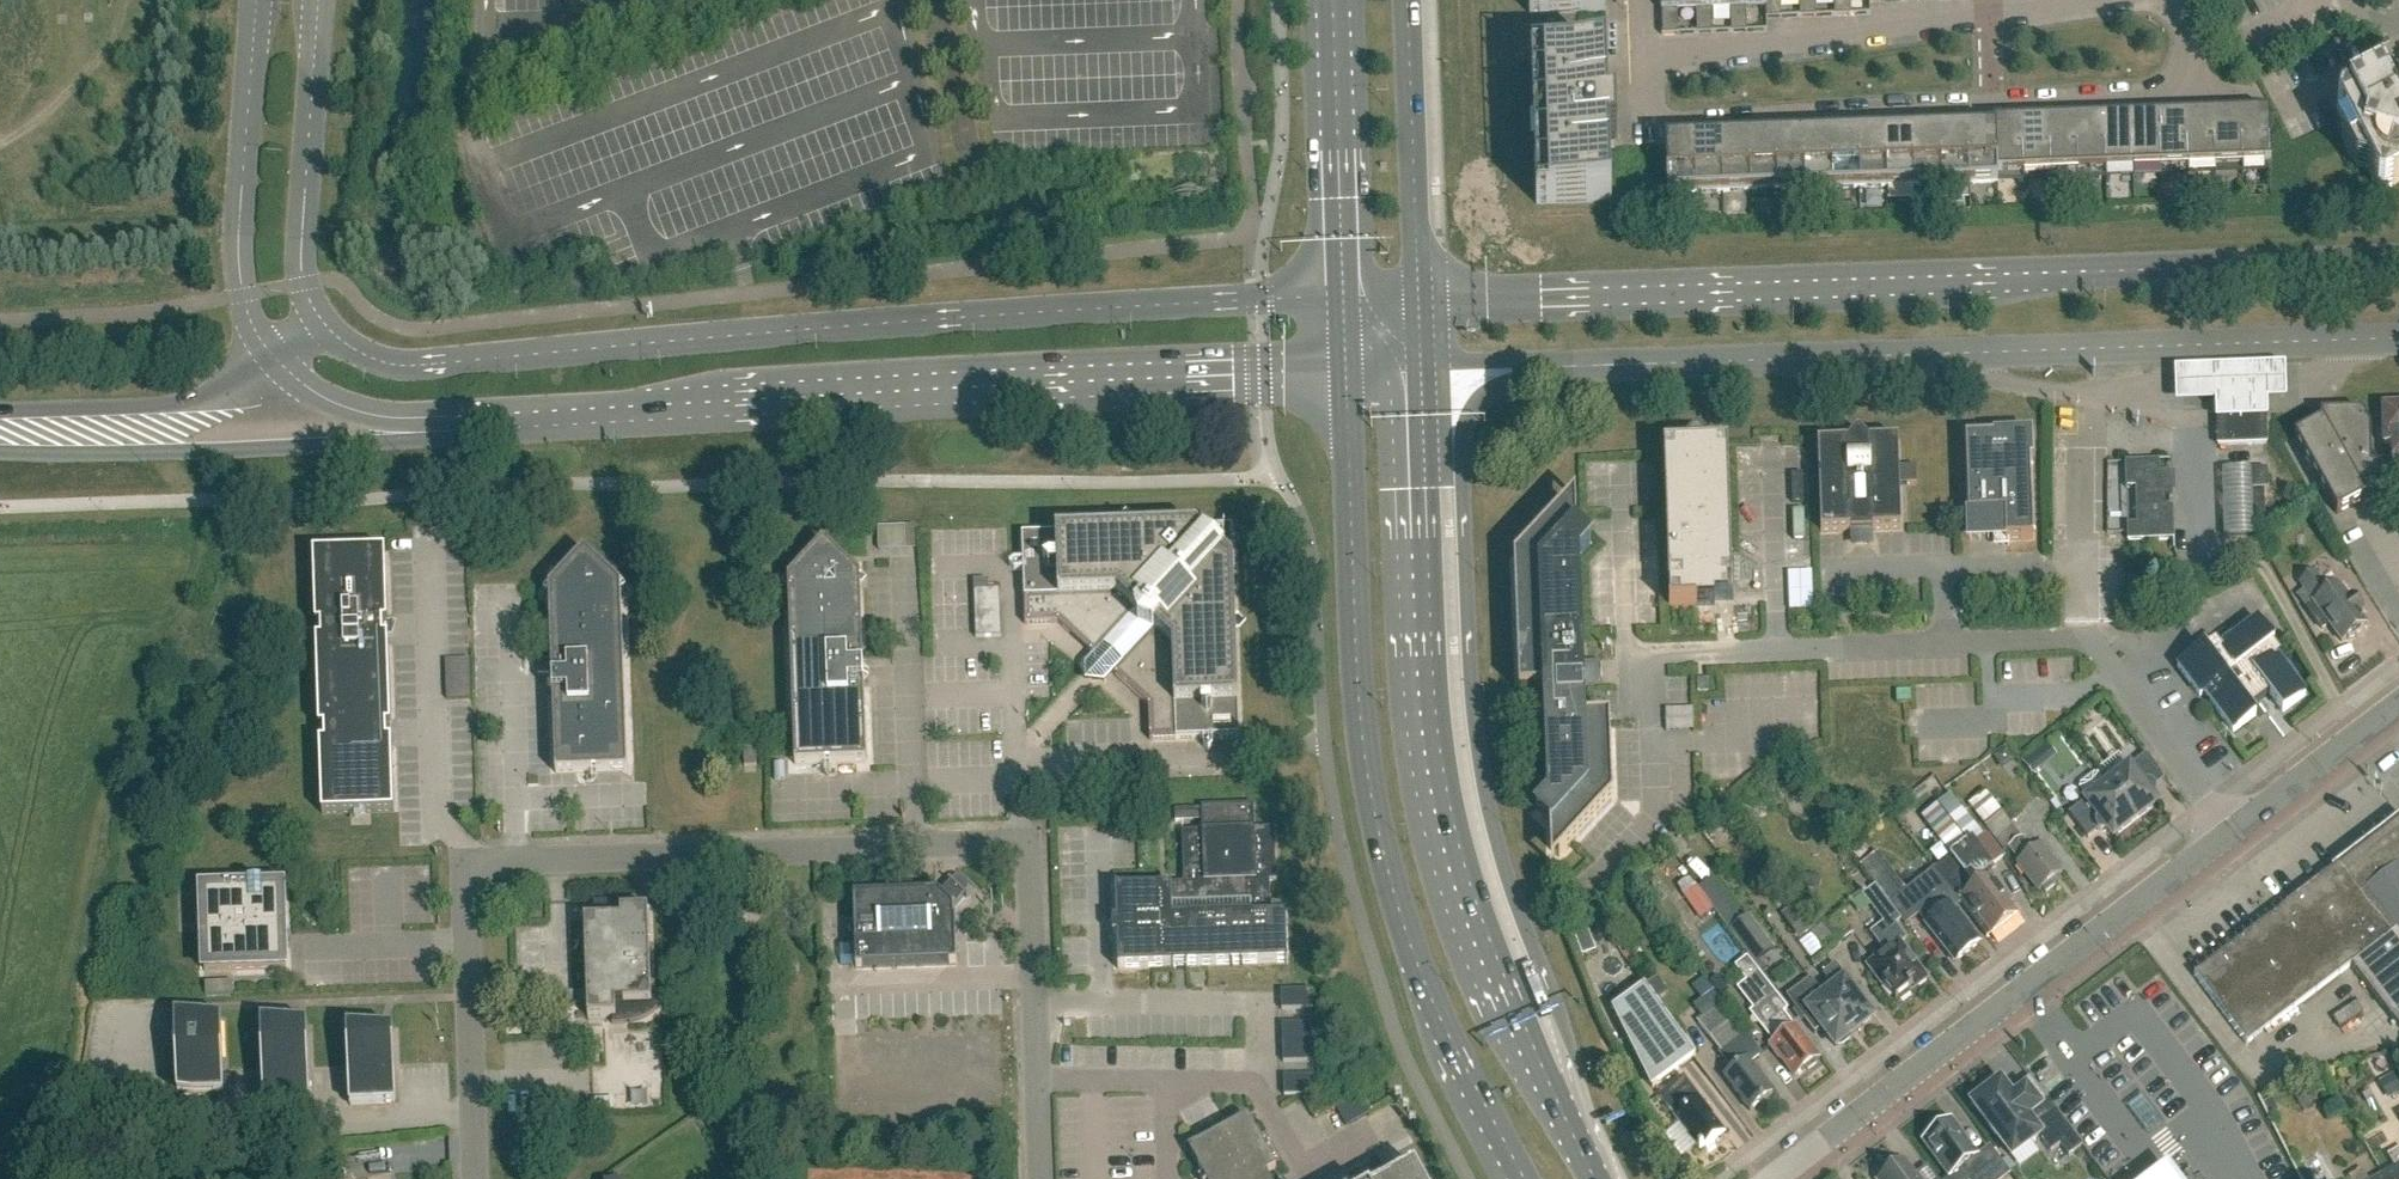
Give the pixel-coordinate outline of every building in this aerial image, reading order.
[(1605,12),(1604,0),(1529,0),(1529,15),(1605,12)] [(1696,0),(1660,0),(1662,35),(1678,35),(1677,11),(1696,10),(1696,0)] [(1713,33),(1713,10),(1731,9),(1731,0),(1696,0),(1696,10),(1697,34),(1713,33)] [(1748,32),(1747,8),(1766,8),(1765,0),(1731,0),(1731,9),(1732,33),(1748,32)] [(1782,0),(1765,0),(1766,8),(1766,19),(1767,19),(1782,18),(1782,0)] [(1800,17),(1817,17),(1816,0),(1800,0),(1800,17)] [(1835,16),(1851,16),(1851,0),(1834,0),(1835,16)] [(1536,205),(1612,202),(1609,145),(1606,59),(1531,62),(1536,205)] [(2340,139),(2353,164),(2356,170),(2368,174),(2377,191),(2383,193),(2398,185),(2398,93),(2398,94),(2388,99),(2381,84),(2339,105),(2337,112),(2341,120),(2345,127),(2340,139)] [(2242,143),(2242,166),(2271,165),(2269,114),(2239,115),(2239,119),(2240,119),(2241,143),(2242,143)] [(2215,167),(2242,166),(2242,143),(2241,143),(2240,119),(2239,119),(2239,115),(2212,116),(2212,120),(2213,120),(2213,144),(2214,144),(2215,167)] [(2188,168),(2215,167),(2214,144),(2213,144),(2213,120),(2212,120),(2212,116),(2185,117),(2185,121),(2186,145),(2187,145),(2188,168)] [(2160,169),(2188,168),(2187,145),(2186,145),(2185,121),(2185,117),(2157,118),(2157,122),(2158,122),(2159,146),(2160,146),(2160,169)] [(2133,170),(2160,169),(2160,146),(2159,146),(2158,122),(2157,122),(2157,118),(2130,119),(2130,123),(2131,123),(2131,147),(2132,147),(2133,170)] [(2106,171),(2133,170),(2132,147),(2131,147),(2131,123),(2130,123),(2130,119),(2103,120),(2103,124),(2104,148),(2105,148),(2106,171)] [(2078,172),(2106,171),(2105,148),(2104,148),(2103,124),(2103,120),(2075,121),(2075,125),(2076,125),(2077,149),(2078,149),(2078,172)] [(2051,173),(2078,172),(2078,149),(2077,149),(2076,125),(2075,125),(2075,121),(2048,122),(2048,126),(2049,126),(2049,150),(2050,150),(2051,173)] [(2024,174),(2051,173),(2050,150),(2049,150),(2049,126),(2048,126),(2048,122),(2021,123),(2021,127),(2022,151),(2023,151),(2024,174)] [(1997,175),(2024,174),(2023,151),(2022,151),(2021,127),(2021,123),(1993,124),(1993,132),(1995,132),(1996,175),(1997,175)] [(1998,182),(1997,175),(1996,175),(1995,132),(1993,132),(1966,133),(1966,136),(1967,136),(1968,161),(1969,183),(1998,182)] [(1942,184),(1969,183),(1968,161),(1967,136),(1966,136),(1966,133),(1939,134),(1939,137),(1940,162),(1941,162),(1942,184)] [(1915,185),(1942,184),(1941,162),(1940,162),(1939,137),(1939,134),(1911,135),(1912,138),(1913,163),(1914,163),(1915,185)] [(1887,186),(1915,185),(1914,163),(1913,163),(1912,138),(1911,135),(1884,136),(1884,139),(1885,139),(1886,164),(1887,186)] [(1860,187),(1887,186),(1886,164),(1885,139),(1884,139),(1884,136),(1857,137),(1857,140),(1858,165),(1859,165),(1860,187)] [(1805,189),(1833,188),(1832,166),(1831,166),(1830,141),(1829,141),(1829,137),(1802,138),(1802,142),(1803,142),(1804,167),(1805,189)] [(1833,188),(1860,187),(1859,165),(1858,165),(1857,140),(1857,137),(1829,137),(1829,141),(1830,141),(1831,166),(1832,166),(1833,188)] [(1778,190),(1805,189),(1804,167),(1803,142),(1802,142),(1802,138),(1775,139),(1775,143),(1776,168),(1777,168),(1778,190)] [(1751,191),(1778,190),(1777,168),(1776,168),(1775,143),(1775,139),(1747,140),(1747,144),(1748,144),(1749,169),(1750,169),(1751,191)] [(1723,192),(1751,191),(1750,169),(1749,169),(1748,144),(1747,144),(1747,140),(1720,141),(1720,145),(1721,145),(1722,170),(1723,192)] [(1696,193),(1723,192),(1722,170),(1721,145),(1720,145),(1720,141),(1693,142),(1693,146),(1694,171),(1695,170),(1696,193)] [(1667,194),(1696,193),(1695,170),(1694,171),(1693,146),(1693,142),(1666,143),(1667,194)] [(2215,418),(2217,418),(2217,415),(2266,413),(2266,416),(2268,416),(2267,397),(2285,396),(2284,362),(2174,366),(2175,402),(2214,400),(2215,418)] [(2382,410),(2383,430),(2398,430),(2398,444),(2393,444),(2393,467),(2398,467),(2398,409),(2382,410)] [(2266,413),(2217,415),(2217,418),(2218,446),(2267,444),(2266,416),(2266,413)] [(2371,468),(2370,430),(2363,413),(2321,414),(2321,422),(2294,437),(2337,515),(2365,499),(2361,491),(2369,487),(2369,488),(2370,487),(2381,487),(2380,468),(2371,468)] [(1869,440),(1857,430),(1846,441),(1817,442),(1820,532),(1853,530),(1853,542),(1869,542),(1869,530),(1901,529),(1898,439),(1869,440)] [(2398,430),(2383,430),(2383,445),(2393,444),(2398,444),(2398,430)] [(1708,446),(1695,433),(1682,446),(1663,447),(1669,606),(1696,605),(1715,604),(1715,599),(1727,599),(1727,586),(1732,586),(1728,445),(1708,446)] [(2033,539),(2029,435),(1965,437),(1968,513),(1969,531),(1997,530),(1997,542),(2006,541),(2006,539),(2033,539)] [(2160,472),(2159,460),(2124,461),(2125,487),(2135,487),(2136,523),(2126,524),(2127,541),(2158,540),(2158,539),(2173,539),(2172,492),(2175,492),(2174,472),(2160,472)] [(2252,517),(2264,516),(2263,488),(2267,488),(2266,467),(2250,468),(2252,517)] [(1581,665),(1581,660),(1578,558),(1590,545),(1577,532),(1576,509),(1568,502),(1514,560),(1518,692),(1544,691),(1548,800),(1536,814),(1549,827),(1551,866),(1612,799),(1609,719),(1583,719),(1582,683),(1596,683),(1595,665),(1581,665)] [(1239,737),(1231,526),(1020,535),(1024,625),(1057,623),(1094,657),(1094,665),(1103,673),(1111,673),(1148,707),(1149,740),(1239,737)] [(794,765),(866,763),(859,577),(822,542),(787,580),(794,765)] [(322,816),(394,813),(385,552),(313,555),(322,816)] [(555,775),(627,772),(621,598),(626,592),(620,587),(620,586),(583,552),(548,589),(548,590),(543,596),(549,601),(555,775)] [(2328,592),(2313,572),(2298,583),(2312,603),(2314,607),(2307,612),(2321,630),(2327,625),(2340,642),(2345,638),(2347,640),(2361,630),(2360,628),(2365,624),(2358,615),(2362,612),(2351,596),(2347,599),(2337,585),(2328,592)] [(1786,576),(1787,594),(1804,593),(1803,575),(1786,576)] [(976,638),(1001,637),(1000,590),(989,590),(989,581),(974,581),(976,638)] [(1582,645),(1605,644),(1604,621),(1581,622),(1582,645)] [(2281,656),(2271,643),(2272,643),(2256,621),(2220,648),(2215,641),(2204,649),(2203,647),(2177,667),(2199,696),(2203,693),(2232,732),(2254,716),(2249,709),(2269,694),(2282,712),(2304,696),(2276,659),(2281,656)] [(459,651),(437,652),(439,689),(460,687),(459,651)] [(1697,692),(1708,692),(1707,679),(1697,679),(1697,692)] [(1693,730),(1693,719),(1679,719),(1679,708),(1665,708),(1666,730),(1693,730)] [(744,767),(756,767),(756,750),(743,750),(744,767)] [(2022,761),(2031,773),(2044,764),(2034,751),(2022,761)] [(2164,780),(2145,755),(2106,785),(2135,822),(2157,805),(2151,797),(2153,795),(2153,793),(2153,792),(2153,791),(2153,790),(2152,789),(2164,780)] [(2112,839),(2135,822),(2106,785),(2068,814),(2087,839),(2098,830),(2100,832),(2102,832),(2104,832),(2107,831),(2112,839)] [(1999,861),(2011,852),(2008,848),(2020,838),(2021,837),(1986,791),(1969,804),(1990,831),(1984,836),(1982,838),(1999,861)] [(1955,897),(1955,898),(1960,904),(1987,938),(2017,915),(1984,872),(1999,861),(1982,838),(1984,836),(1951,795),(1922,818),(1951,856),(1934,869),(1951,893),(1952,893),(1955,897)] [(1119,971),(1289,965),(1287,913),(1286,913),(1286,915),(1271,916),(1270,882),(1277,882),(1275,829),(1255,830),(1254,806),(1202,808),(1203,832),(1183,833),(1185,885),(1116,887),(1118,922),(1114,922),(1114,937),(1118,937),(1119,971)] [(2330,875),(2398,960),(2398,823),(2330,875)] [(2019,861),(2016,864),(2038,892),(2041,890),(2044,894),(2055,886),(2052,882),(2061,874),(2049,858),(2053,855),(2043,843),(2031,852),(2020,838),(2008,848),(2011,852),(2019,861)] [(1951,893),(1934,869),(1907,890),(1878,852),(1860,866),(1875,885),(1874,886),(1900,921),(1901,920),(1904,925),(1918,915),(1955,962),(1980,943),(1953,909),(1960,904),(1955,898),(1955,897),(1952,893),(1951,893)] [(2330,875),(2264,925),(2315,993),(2352,965),(2398,1026),(2398,960),(2330,875)] [(856,969),(956,965),(954,912),(968,897),(949,880),(936,894),(853,898),(856,969)] [(1714,909),(1755,965),(1775,950),(1749,915),(1739,922),(1708,881),(1698,888),(1714,909)] [(262,890),(262,884),(248,884),(249,890),(202,892),(205,973),(286,971),(283,889),(262,890)] [(1895,924),(1900,921),(1874,886),(1862,895),(1883,923),(1870,933),(1886,954),(1870,966),(1896,1001),(1925,979),(1907,956),(1909,954),(1901,944),(1907,940),(1895,924)] [(1683,895),(1700,918),(1711,910),(1695,887),(1683,895)] [(1799,939),(1815,927),(1791,894),(1782,900),(1789,909),(1781,915),(1799,939)] [(651,1000),(648,911),(620,912),(620,920),(584,921),(588,1020),(612,1019),(612,1025),(618,1025),(622,1025),(631,1023),(641,1021),(650,1016),(657,1010),(658,1004),(658,1000),(651,1000)] [(1826,953),(1853,933),(1838,912),(1828,920),(1819,927),(1811,932),(1826,953)] [(2248,1044),(2315,993),(2264,925),(2196,975),(2248,1044)] [(1729,958),(1738,971),(1750,963),(1741,950),(1729,958)] [(1824,997),(1852,1035),(1873,1019),(1859,1001),(1862,999),(1836,965),(1822,975),(1833,990),(1824,997)] [(1794,1028),(1783,1013),(1788,1009),(1758,972),(1736,988),(1777,1042),(1770,1047),(1779,1059),(1782,1059),(1795,1077),(1818,1059),(1794,1028)] [(1750,1112),(1772,1094),(1749,1064),(1760,1055),(1745,1035),(1746,1034),(1722,1003),(1723,1003),(1708,983),(1694,993),(1700,1001),(1693,1006),(1701,1017),(1696,1021),(1721,1053),(1719,1054),(1732,1072),(1724,1078),(1750,1112)] [(1652,1088),(1694,1058),(1644,987),(1613,1009),(1652,1088)] [(1852,1035),(1824,997),(1814,1004),(1801,987),(1787,998),(1815,1034),(1822,1029),(1836,1047),(1852,1035)] [(1282,1011),(1314,1010),(1313,991),(1282,992),(1282,1011)] [(225,1098),(221,1018),(175,1014),(178,1097),(194,1099),(225,1098)] [(311,1110),(307,1025),(261,1021),(264,1108),(289,1111),(311,1110)] [(1283,1063),(1315,1063),(1314,1024),(1282,1025),(1283,1063)] [(397,1106),(393,1032),(347,1028),(350,1108),(397,1106)] [(2346,1079),(2359,1109),(2380,1100),(2366,1070),(2346,1079)] [(1354,1091),(1354,1073),(1342,1073),(1341,1091),(1354,1091)] [(1284,1097),(1297,1096),(1316,1096),(1315,1077),(1284,1078),(1284,1097)] [(1699,1150),(1722,1133),(1711,1117),(1712,1117),(1700,1101),(1683,1078),(1659,1097),(1676,1118),(1675,1118),(1699,1150)] [(2082,1147),(2031,1078),(2029,1079),(2052,1109),(2043,1115),(2038,1108),(2026,1117),(2001,1083),(1972,1104),(2012,1158),(2039,1137),(2051,1152),(2060,1145),(2069,1157),(2082,1147)] [(2398,1123),(2398,1101),(2389,1108),(2398,1123)] [(2368,1151),(2385,1142),(2369,1113),(2352,1122),(2368,1151)] [(1266,1174),(1276,1169),(1275,1168),(1274,1168),(1266,1153),(1271,1150),(1270,1149),(1265,1152),(1257,1136),(1248,1118),(1188,1150),(1198,1168),(1204,1178),(1268,1178),(1266,1174)] [(1989,1147),(1978,1156),(1952,1121),(1938,1132),(1934,1132),(1927,1137),(1925,1141),(1923,1143),(1949,1178),(1960,1169),(1967,1178),(2005,1178),(2010,1175),(1989,1147)] [(2385,1178),(2398,1178),(2398,1149),(2388,1155),(2395,1168),(2383,1175),(2385,1178)] [(2321,1152),(2305,1161),(2315,1178),(2336,1178),(2321,1152)] [(1896,1160),(1879,1173),(1883,1178),(1882,1178),(1919,1178),(1906,1161),(1900,1165),(1896,1160)] [(1409,1171),(1393,1178),(1421,1178),(1415,1167),(1409,1171)] [(2363,1169),(2348,1177),(2349,1178),(2368,1178),(2363,1169)]
